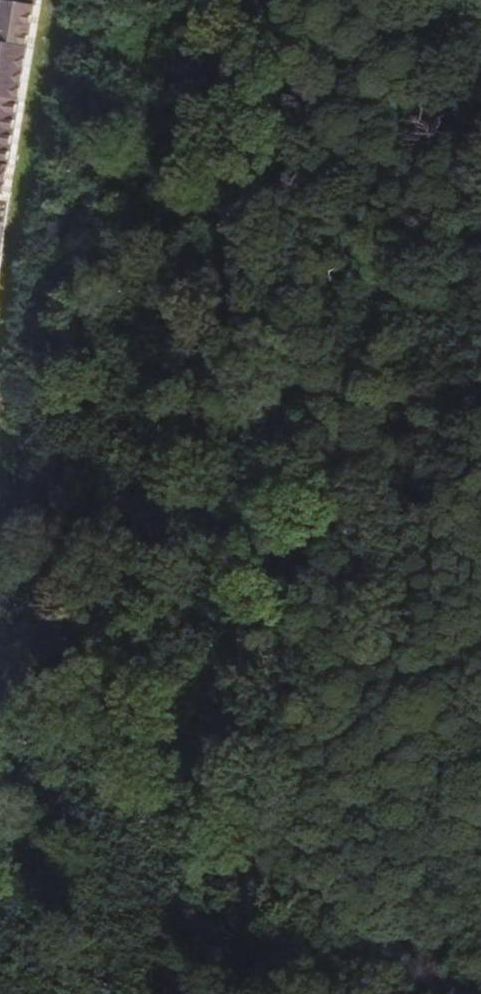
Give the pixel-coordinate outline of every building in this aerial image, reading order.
[(10,200),(42,0),(11,0),(4,43),(0,42),(0,198),(10,200)]
